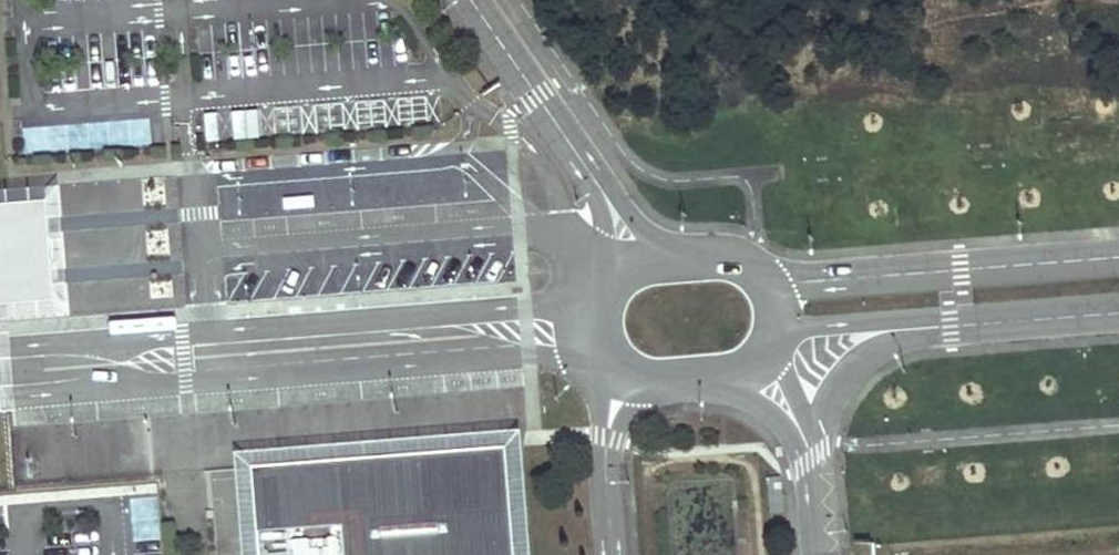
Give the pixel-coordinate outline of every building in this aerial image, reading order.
[(10,321),(29,320),(69,316),(59,187),(0,191),(0,322),(10,321)] [(0,322),(0,425),(7,425),(17,424),(15,390),(11,346),(10,321),(0,322)] [(506,447),(380,457),(251,467),(258,554),(514,554),(506,447)]
